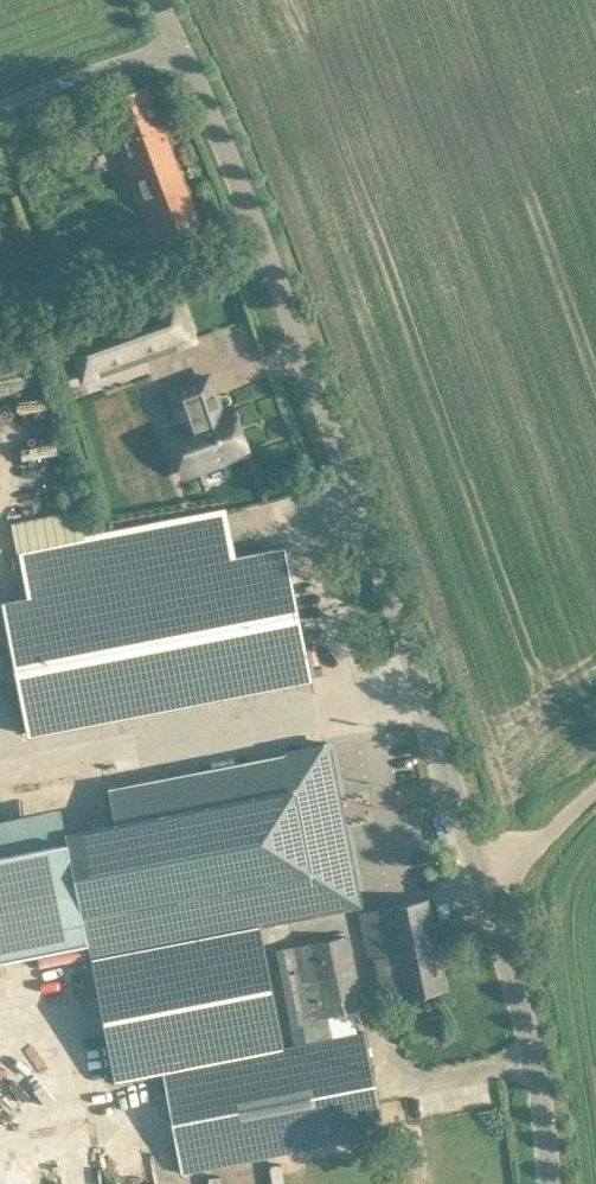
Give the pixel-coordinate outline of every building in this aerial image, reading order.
[(109,99),(117,121),(122,135),(114,137),(154,240),(199,222),(147,85),(109,99)] [(130,247),(107,255),(108,259),(117,283),(139,275),(130,247)] [(57,283),(28,293),(35,311),(63,301),(57,283)] [(178,289),(63,331),(74,362),(77,361),(84,380),(115,369),(111,357),(136,348),(140,360),(198,340),(178,289)] [(208,376),(168,390),(176,413),(182,429),(168,434),(183,473),(201,466),(202,470),(226,461),(225,458),(229,456),(247,449),(233,410),(222,414),(216,416),(211,400),(216,398),(208,376)] [(224,509),(18,550),(28,597),(233,556),(224,509)] [(310,679),(284,546),(261,550),(233,556),(28,597),(3,602),(29,734),(287,683),(310,679)] [(119,824),(66,835),(67,840),(68,848),(86,939),(88,948),(90,960),(353,908),(322,750),(278,759),(281,775),(243,782),(240,766),(112,792),(119,824)] [(0,861),(0,966),(88,948),(86,939),(68,848),(0,861)] [(428,897),(359,912),(371,966),(377,965),(385,1003),(389,1002),(392,1006),(402,1004),(404,999),(448,990),(433,917),(428,897)] [(345,936),(295,946),(310,1018),(355,1008),(360,1007),(345,936)] [(383,1133),(364,1031),(331,1037),(315,1040),(307,1042),(162,1069),(181,1171),(183,1171),(206,1166),(383,1133)]
